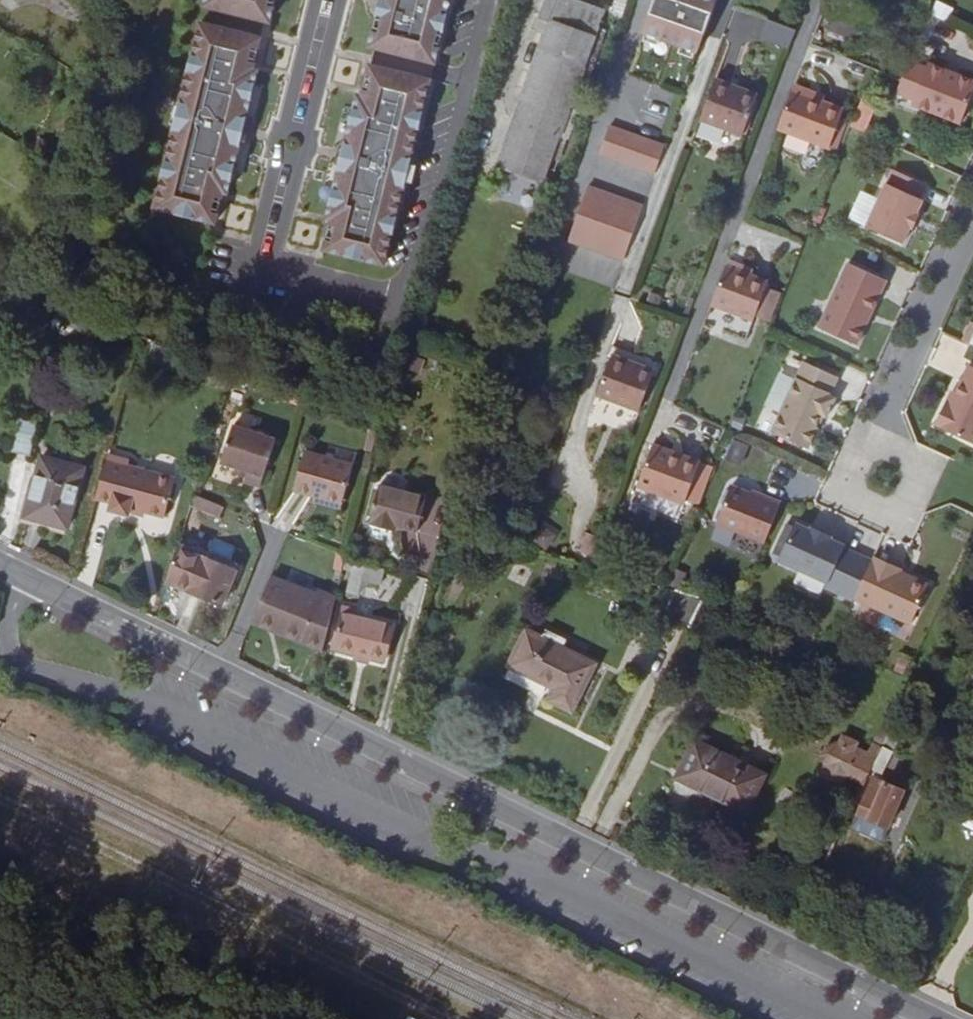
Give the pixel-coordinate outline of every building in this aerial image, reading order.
[(205,8),(270,24),(276,0),(207,0),(205,8)] [(454,0),(385,0),(373,49),(439,63),(454,0)] [(603,16),(561,0),(548,0),(540,25),(551,29),(500,173),(542,187),(558,143),(566,146),(576,117),(568,114),(603,16)] [(621,22),(629,0),(616,0),(610,17),(621,22)] [(700,57),(721,0),(657,0),(643,37),(700,57)] [(953,7),(936,0),(930,15),(947,22),(953,7)] [(86,32),(94,20),(64,2),(57,15),(86,32)] [(733,11),(729,37),(759,41),(763,15),(733,11)] [(767,19),(761,39),(791,49),(797,28),(767,19)] [(257,72),(266,41),(203,25),(157,213),(217,227),(225,196),(230,197),(262,73),(257,72)] [(897,83),(892,94),(911,101),(909,106),(959,126),(972,92),(972,84),(925,65),(924,69),(906,62),(897,83)] [(386,268),(432,81),(369,66),(362,98),(357,97),(328,222),(332,223),(325,254),(386,268)] [(728,92),(730,88),(715,82),(699,122),(742,138),(756,102),(728,92)] [(794,87),(792,92),(823,104),(824,98),(794,87)] [(730,88),(728,92),(756,102),(757,98),(730,88)] [(843,110),(823,104),(792,92),(778,130),(829,149),(843,110)] [(864,98),(852,126),(865,132),(878,104),(864,98)] [(600,159),(657,179),(667,152),(610,131),(600,159)] [(49,150),(35,141),(27,153),(42,162),(49,150)] [(866,230),(903,246),(910,231),(912,232),(918,218),(916,217),(922,203),(920,202),(926,188),(893,173),(886,187),(885,187),(866,230)] [(569,246),(625,266),(645,213),(588,192),(569,246)] [(886,283),(848,266),(818,330),(857,348),(886,283)] [(754,322),(768,284),(727,268),(712,307),(754,322)] [(972,344),(972,322),(971,321),(962,339),(972,344)] [(653,378),(626,368),(627,364),(612,358),(597,396),(639,412),(653,378)] [(626,368),(653,378),(655,373),(627,364),(626,368)] [(838,380),(804,365),(772,435),(808,452),(818,431),(815,429),(821,418),(823,419),(827,421),(835,401),(832,399),(833,397),(831,396),(838,380)] [(972,444),(972,369),(966,366),(949,406),(945,405),(935,426),(972,444)] [(619,429),(631,432),(635,411),(623,408),(619,429)] [(29,461),(35,428),(17,424),(10,456),(29,461)] [(238,475),(240,469),(248,472),(267,478),(278,446),(233,430),(221,469),(238,475)] [(371,454),(376,434),(371,432),(365,453),(371,454)] [(686,506),(701,464),(655,446),(639,488),(686,506)] [(341,506),(351,467),(305,454),(294,493),(341,506)] [(68,533),(83,473),(41,463),(27,524),(68,533)] [(106,463),(95,506),(111,510),(109,517),(128,522),(130,515),(164,524),(174,485),(127,473),(128,468),(106,463)] [(410,544),(422,497),(378,485),(368,523),(396,530),(393,540),(410,544)] [(765,545),(781,505),(763,498),(762,501),(732,489),(717,526),(765,545)] [(194,510),(221,519),(225,505),(199,496),(194,510)] [(856,601),(873,562),(845,550),(846,548),(832,542),(832,540),(812,531),(810,536),(795,529),(779,565),(829,586),(827,591),(855,602),(856,601)] [(221,607),(235,575),(177,550),(168,581),(187,588),(186,591),(221,607)] [(904,571),(875,558),(856,601),(913,627),(931,587),(902,574),(904,571)] [(358,594),(364,564),(352,561),(346,591),(358,594)] [(321,598),(271,579),(254,621),(305,641),(302,649),(320,656),(334,600),(322,595),(321,598)] [(666,622),(692,634),(709,600),(679,592),(666,622)] [(352,617),(354,609),(342,606),(332,649),(385,663),(392,628),(352,617)] [(302,649),(305,641),(254,621),(251,629),(302,649)] [(572,718),(597,669),(529,636),(512,671),(556,695),(552,705),(572,718)] [(866,764),(852,757),(855,752),(856,749),(843,742),(840,750),(833,747),(831,751),(824,753),(821,759),(825,765),(823,769),(827,771),(824,779),(842,788),(845,779),(863,787),(878,758),(870,754),(868,758),(866,764)] [(680,776),(700,786),(696,794),(747,818),(764,779),(693,745),(680,776)] [(870,754),(878,758),(881,751),(873,747),(870,754)] [(852,757),(866,764),(868,758),(855,752),(852,757)] [(696,794),(700,786),(680,776),(676,784),(696,794)] [(875,847),(890,817),(858,800),(843,830),(875,847)]
